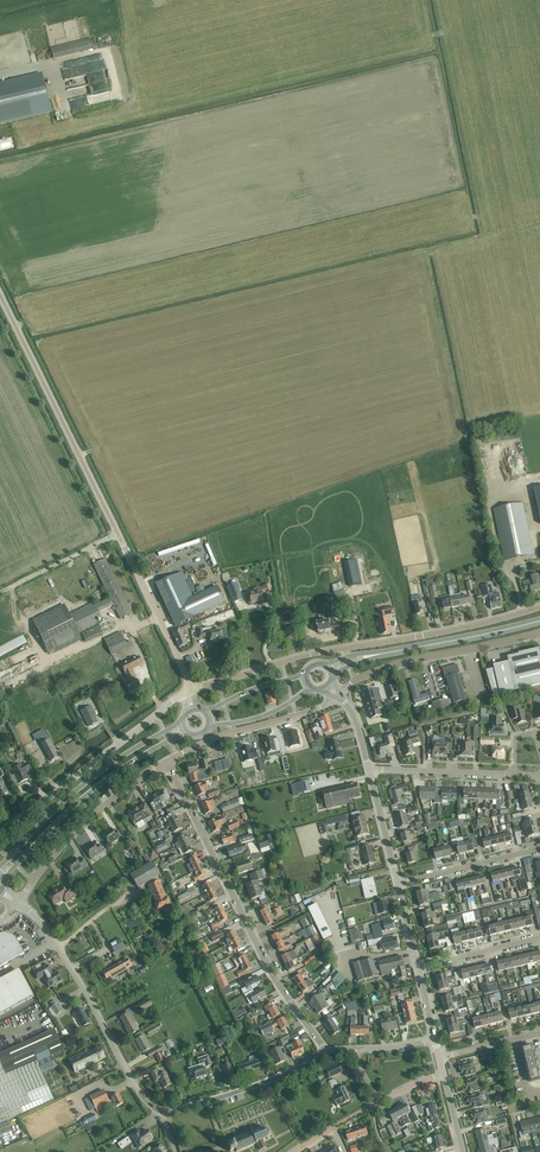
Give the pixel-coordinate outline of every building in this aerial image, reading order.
[(53,59),(94,49),(92,38),(51,48),(53,59)] [(75,77),(77,86),(108,80),(103,60),(62,69),(64,79),(75,77)] [(0,83),(0,125),(51,113),(42,73),(0,83)] [(493,508),(504,560),(533,555),(523,502),(493,508)] [(94,565),(105,587),(110,598),(113,605),(118,614),(120,619),(130,614),(135,611),(131,602),(127,604),(105,559),(100,562),(94,565)] [(356,560),(345,562),(348,579),(360,576),(356,560)] [(155,584),(175,626),(224,603),(217,586),(193,597),(182,572),(155,584)] [(524,584),(525,590),(530,588),(531,592),(539,589),(539,579),(538,574),(531,576),(532,580),(532,582),(524,584)] [(353,579),(332,585),(335,597),(356,592),(353,579)] [(434,579),(428,580),(429,587),(430,587),(432,598),(438,597),(437,595),(443,594),(442,588),(437,589),(436,585),(435,585),(435,583),(434,579)] [(236,583),(227,587),(233,603),(242,600),(236,583)] [(254,593),(249,594),(250,597),(248,598),(249,603),(251,602),(251,603),(262,600),(261,593),(266,592),(266,593),(271,592),(269,584),(263,586),(263,587),(254,590),(254,593)] [(493,594),(491,587),(483,589),(484,596),(489,595),(490,601),(492,609),(502,607),(499,593),(493,594)] [(420,595),(414,596),(415,604),(417,615),(424,613),(423,608),(424,608),(423,603),(422,603),(421,599),(420,595)] [(450,595),(440,597),(441,606),(443,606),(444,609),(452,608),(451,600),(450,598),(450,595)] [(471,604),(470,599),(469,596),(461,597),(461,598),(463,606),(471,604)] [(71,601),(32,621),(49,654),(94,632),(81,607),(78,600),(77,598),(71,601)] [(461,598),(451,600),(452,608),(463,606),(461,598)] [(393,607),(382,609),(383,616),(395,613),(393,607)] [(221,613),(203,621),(207,628),(226,620),(223,612),(221,613)] [(115,629),(114,617),(102,617),(102,629),(115,629)] [(379,619),(381,628),(382,634),(391,633),(389,624),(390,623),(389,617),(379,619)] [(331,621),(317,623),(318,627),(319,633),(332,631),(340,630),(340,625),(332,625),(331,625),(331,621)] [(177,628),(172,631),(179,648),(187,644),(182,632),(190,627),(188,623),(177,628)] [(222,639),(221,631),(209,633),(208,632),(203,633),(202,628),(197,629),(199,638),(209,636),(210,641),(222,639)] [(126,642),(120,631),(104,639),(111,655),(132,645),(130,642),(126,644),(126,642)] [(494,666),(495,669),(501,694),(510,692),(510,696),(528,692),(527,688),(539,685),(539,650),(520,655),(520,654),(519,654),(519,655),(508,657),(509,662),(494,666)] [(126,685),(130,693),(141,688),(137,681),(132,670),(143,665),(139,656),(121,665),(129,684),(126,685)] [(442,669),(444,674),(445,678),(446,677),(454,703),(455,703),(457,707),(469,703),(467,699),(466,699),(458,674),(460,673),(457,664),(442,669)] [(409,682),(416,704),(429,700),(427,693),(420,696),(415,680),(409,682)] [(388,688),(389,694),(391,699),(400,696),(397,686),(388,688)] [(378,687),(363,691),(367,704),(381,699),(378,687)] [(269,693),(265,694),(268,705),(273,704),(277,702),(274,692),(269,693)] [(433,705),(428,706),(431,715),(449,710),(453,709),(453,708),(451,698),(449,699),(446,700),(440,701),(433,703),(433,705)] [(381,699),(367,704),(371,719),(377,717),(382,716),(380,709),(384,708),(381,699)] [(496,707),(497,710),(499,709),(501,713),(505,712),(501,704),(496,707)] [(85,718),(89,727),(90,726),(91,727),(92,726),(93,726),(94,726),(95,725),(96,725),(96,724),(97,723),(98,722),(96,718),(95,718),(93,715),(95,714),(91,706),(81,711),(83,715),(85,714),(86,718),(85,718)] [(510,709),(512,717),(513,719),(516,719),(518,724),(527,722),(524,710),(519,712),(518,708),(510,709)] [(319,723),(316,724),(316,725),(312,726),(313,730),(331,723),(329,716),(318,720),(319,723)] [(493,717),(493,725),(492,725),(492,734),(504,734),(504,725),(501,725),(501,718),(493,717)] [(319,735),(323,734),(333,730),(331,723),(313,730),(314,732),(318,731),(319,735)] [(467,742),(466,756),(474,757),(474,745),(478,745),(479,727),(474,727),(474,743),(467,742)] [(408,742),(402,743),(404,750),(406,755),(415,753),(414,748),(422,746),(417,730),(414,732),(412,728),(407,729),(410,737),(409,737),(407,737),(408,742)] [(32,736),(35,740),(38,738),(41,744),(48,756),(51,762),(58,757),(55,751),(56,750),(53,745),(50,739),(48,740),(43,729),(32,736)] [(290,747),(300,745),(297,731),(287,733),(290,747)] [(392,734),(384,736),(386,744),(378,746),(381,755),(393,752),(391,746),(395,745),(392,734)] [(273,738),(265,740),(269,758),(282,755),(278,738),(274,739),(273,738)] [(429,747),(433,748),(433,755),(440,756),(441,744),(436,743),(436,740),(434,740),(434,738),(429,738),(429,747)] [(441,744),(440,756),(447,756),(447,748),(452,748),(452,738),(448,738),(448,741),(445,740),(445,744),(441,744)] [(455,738),(455,749),(459,749),(458,756),(466,756),(467,742),(459,742),(460,738),(455,738)] [(330,751),(326,752),(328,760),(332,759),(333,761),(344,758),(342,752),(341,748),(340,741),(329,743),(330,751)] [(69,748),(70,752),(80,748),(77,743),(72,746),(69,748)] [(250,746),(241,748),(244,762),(253,760),(252,758),(258,757),(256,750),(251,751),(250,746)] [(493,757),(504,758),(504,750),(503,750),(503,747),(492,747),(492,750),(496,751),(496,753),(493,753),(493,757)] [(196,764),(187,766),(191,783),(210,778),(210,777),(213,776),(211,769),(208,769),(206,760),(201,761),(203,769),(197,770),(196,764)] [(22,766),(22,764),(17,767),(16,764),(10,767),(11,770),(12,769),(15,775),(11,777),(14,783),(18,781),(19,783),(28,779),(25,773),(30,770),(27,764),(22,766)] [(324,780),(339,778),(338,770),(323,772),(324,780)] [(291,785),(293,796),(312,791),(310,781),(308,781),(291,785)] [(207,788),(205,782),(194,787),(198,796),(205,793),(203,789),(207,788)] [(360,796),(357,784),(323,791),(327,808),(350,803),(349,799),(360,796)] [(390,791),(391,795),(392,795),(395,805),(398,804),(399,811),(407,809),(406,805),(403,806),(400,794),(408,792),(406,785),(397,787),(397,786),(392,787),(390,791)] [(421,788),(420,799),(435,799),(435,803),(439,803),(439,793),(435,793),(435,788),(421,788)] [(209,798),(219,794),(217,789),(207,794),(208,796),(209,798)] [(439,793),(439,803),(442,803),(442,800),(449,800),(456,800),(457,795),(457,789),(442,789),(442,793),(439,793)] [(161,790),(156,794),(161,803),(164,801),(167,799),(170,797),(166,790),(163,792),(161,790)] [(460,799),(460,802),(463,802),(463,804),(468,804),(468,803),(471,803),(471,801),(471,799),(471,790),(464,790),(464,792),(460,792),(460,799)] [(496,810),(499,810),(500,804),(503,804),(503,800),(500,800),(500,791),(493,791),(492,800),(497,800),(496,810)] [(514,801),(515,804),(516,804),(531,801),(529,793),(520,795),(521,799),(514,801)] [(163,805),(156,794),(150,797),(152,800),(149,802),(154,811),(157,809),(156,806),(158,804),(161,809),(164,807),(163,805)] [(224,812),(240,806),(237,799),(221,806),(224,812)] [(205,814),(211,812),(213,811),(212,808),(215,807),(213,800),(201,805),(205,814)] [(531,801),(516,804),(517,807),(523,806),(524,811),(533,808),(531,801)] [(152,815),(148,808),(145,803),(136,808),(136,809),(134,810),(135,812),(129,815),(134,824),(136,827),(137,826),(139,829),(145,825),(143,821),(152,815)] [(165,809),(168,814),(174,811),(173,808),(172,805),(165,809)] [(361,816),(360,811),(351,814),(353,818),(352,818),(357,837),(369,834),(364,815),(361,816)] [(174,814),(173,813),(163,818),(165,823),(168,821),(169,823),(166,825),(167,828),(171,826),(171,827),(180,822),(177,816),(175,817),(174,814)] [(406,813),(396,815),(398,822),(411,819),(410,815),(407,816),(406,813)] [(424,825),(422,816),(417,817),(418,821),(415,822),(417,827),(424,825)] [(222,817),(217,819),(209,823),(213,832),(220,830),(218,826),(220,826),(224,824),(222,817)] [(398,822),(399,828),(409,826),(408,822),(412,821),(411,819),(398,822)] [(478,821),(474,821),(476,829),(479,829),(479,828),(487,826),(486,820),(483,820),(478,821)] [(536,820),(530,821),(525,822),(526,830),(537,827),(536,820)] [(227,825),(229,830),(239,826),(237,821),(227,825)] [(171,827),(174,832),(183,828),(180,822),(171,827)] [(319,824),(322,834),(329,832),(326,822),(319,824)] [(505,825),(507,835),(504,836),(506,843),(513,841),(511,834),(509,824),(505,825)] [(526,830),(527,832),(528,837),(539,835),(537,827),(526,830)] [(106,831),(107,832),(103,835),(109,843),(113,841),(114,842),(122,837),(118,830),(114,833),(111,828),(106,831)] [(487,828),(484,829),(487,840),(483,841),(485,848),(492,846),(487,828)] [(487,828),(492,846),(499,845),(495,828),(492,829),(493,838),(490,839),(487,828)] [(495,828),(499,845),(506,843),(504,836),(497,837),(495,828)] [(164,829),(161,831),(164,836),(166,840),(172,837),(170,833),(167,835),(164,829)] [(409,832),(409,833),(401,835),(403,843),(411,841),(410,835),(415,834),(414,831),(409,832)] [(177,839),(178,842),(174,844),(176,847),(189,840),(186,834),(177,839)] [(221,838),(223,844),(236,840),(234,834),(221,838)] [(238,838),(240,844),(252,840),(251,834),(238,838)] [(464,843),(467,853),(474,851),(474,849),(478,848),(475,836),(470,838),(471,841),(464,843)] [(463,837),(451,840),(453,846),(455,853),(458,852),(459,854),(465,853),(467,853),(464,843),(463,838),(463,837)] [(258,841),(261,849),(270,846),(268,838),(258,841)] [(192,851),(190,847),(192,846),(189,840),(176,847),(177,850),(179,849),(181,848),(185,854),(192,851)] [(157,850),(167,845),(165,841),(155,846),(157,850)] [(102,849),(99,844),(95,847),(93,842),(88,845),(89,846),(85,849),(90,857),(94,855),(95,857),(104,851),(102,849)] [(442,849),(440,843),(437,844),(438,850),(434,851),(436,860),(444,858),(442,849)] [(246,851),(244,844),(227,850),(229,857),(246,851)] [(342,855),(346,854),(350,871),(353,870),(352,861),(354,861),(352,852),(359,850),(358,845),(346,848),(346,849),(340,850),(342,855)] [(410,854),(407,855),(407,858),(408,865),(410,864),(417,862),(414,853),(413,850),(416,849),(415,845),(408,846),(410,854)] [(361,849),(366,866),(370,864),(374,863),(373,857),(372,857),(372,855),(373,854),(371,846),(361,849)] [(442,849),(444,858),(451,856),(451,854),(455,853),(453,846),(442,849)] [(147,861),(151,859),(152,861),(159,857),(153,848),(147,854),(143,856),(147,861)] [(169,861),(175,858),(177,857),(175,853),(167,857),(169,861)] [(71,861),(67,864),(72,872),(79,868),(80,870),(88,865),(83,858),(77,862),(74,857),(70,860),(71,861)] [(190,864),(187,865),(189,869),(192,868),(194,870),(194,872),(202,868),(199,861),(199,862),(196,858),(189,861),(190,864)] [(152,862),(130,875),(138,889),(160,875),(155,866),(160,862),(158,859),(152,863),(152,862)] [(238,874),(253,869),(252,866),(251,866),(249,861),(235,865),(238,874)] [(194,872),(196,874),(196,876),(193,878),(195,882),(198,880),(204,878),(203,876),(206,874),(202,868),(194,872)] [(513,869),(515,876),(516,881),(519,880),(522,892),(529,890),(523,868),(520,869),(519,868),(513,869)] [(515,881),(514,877),(515,876),(513,869),(505,871),(507,878),(511,877),(512,882),(513,887),(517,886),(515,881)] [(261,871),(251,875),(253,882),(246,885),(249,892),(258,889),(257,884),(261,883),(260,880),(264,879),(261,871)] [(505,871),(498,873),(500,880),(507,878),(505,871)] [(170,872),(166,874),(170,883),(175,880),(170,872)] [(498,873),(491,875),(493,882),(500,880),(498,873)] [(350,884),(360,881),(359,875),(349,878),(350,884)] [(484,904),(493,902),(491,897),(489,897),(484,876),(477,878),(479,885),(483,884),(485,893),(482,894),(483,901),(484,904)] [(365,898),(371,896),(377,895),(375,886),(373,878),(368,879),(369,880),(366,881),(366,880),(361,881),(365,898)] [(470,880),(472,887),(479,885),(477,878),(470,880)] [(160,880),(154,883),(162,901),(161,902),(163,907),(171,904),(168,898),(167,899),(160,880)] [(470,880),(464,881),(465,888),(468,887),(470,893),(467,894),(467,898),(468,903),(472,902),(471,898),(474,897),(472,887),(470,880)] [(464,899),(467,898),(467,894),(465,888),(464,881),(456,883),(458,890),(461,889),(462,894),(463,894),(464,899)] [(204,891),(202,892),(203,895),(213,890),(210,882),(202,886),(204,891)] [(162,901),(154,883),(148,885),(156,903),(155,904),(158,910),(163,907),(161,902),(162,901)] [(443,886),(445,892),(448,892),(453,890),(452,884),(447,885),(443,886)] [(57,890),(48,895),(54,903),(63,897),(66,902),(77,896),(71,886),(65,890),(62,885),(56,889),(57,890)] [(260,893),(258,889),(249,892),(251,900),(259,897),(260,900),(266,898),(264,892),(260,893)] [(176,895),(178,901),(190,896),(186,890),(176,895)] [(203,895),(205,899),(207,897),(210,902),(217,898),(213,890),(203,895)] [(417,893),(418,900),(436,896),(436,897),(440,896),(438,891),(435,892),(435,893),(427,894),(426,890),(417,893)] [(293,896),(296,903),(301,901),(299,894),(293,896)] [(418,900),(420,906),(429,904),(428,900),(436,898),(436,897),(436,896),(418,900)] [(472,902),(468,903),(469,905),(470,911),(476,909),(475,901),(472,902)] [(379,903),(374,904),(376,915),(382,914),(384,914),(389,912),(388,907),(387,907),(386,905),(385,902),(380,903),(379,903)] [(317,904),(308,908),(324,940),(333,936),(317,904)] [(458,905),(460,913),(470,911),(469,905),(466,905),(465,904),(458,905)] [(217,906),(209,910),(211,914),(214,912),(217,917),(225,913),(221,906),(218,908),(217,906)] [(276,916),(283,913),(280,907),(273,910),(276,916)] [(492,907),(481,910),(483,919),(489,918),(488,912),(493,911),(492,907)] [(263,919),(269,916),(271,915),(270,912),(268,913),(266,909),(260,912),(263,919)] [(472,916),(475,915),(476,921),(482,919),(480,910),(471,912),(472,916)] [(435,911),(431,912),(422,914),(424,922),(433,920),(433,919),(436,919),(435,911)] [(533,925),(532,920),(531,917),(534,916),(533,911),(526,913),(527,917),(524,918),(526,927),(533,925)] [(188,917),(190,921),(198,917),(196,913),(188,917)] [(219,921),(215,923),(217,927),(226,922),(225,920),(228,919),(225,913),(217,917),(219,921)] [(307,915),(303,917),(304,918),(308,924),(308,926),(312,924),(307,915)] [(273,923),(270,917),(269,916),(263,919),(267,926),(273,923)] [(446,918),(448,926),(451,925),(450,921),(453,920),(457,919),(456,916),(446,918)] [(507,922),(504,923),(506,932),(513,930),(510,921),(509,916),(506,917),(507,922)] [(496,925),(498,934),(506,932),(504,923),(503,923),(501,918),(498,919),(499,924),(496,925)] [(517,919),(519,929),(526,927),(524,918),(517,919)] [(384,923),(379,924),(379,925),(372,926),(376,939),(382,937),(381,931),(385,930),(385,931),(394,929),(393,922),(392,922),(392,919),(383,921),(384,923)] [(510,921),(513,930),(519,929),(517,919),(510,921)] [(435,926),(433,920),(424,922),(425,928),(426,928),(427,932),(448,928),(447,924),(438,926),(438,925),(435,926)] [(498,934),(496,925),(488,926),(490,936),(498,934)] [(306,930),(310,936),(310,937),(311,938),(317,935),(318,935),(314,926),(312,927),(306,930)] [(470,941),(477,939),(475,929),(474,930),(473,927),(470,928),(471,930),(467,931),(470,941)] [(358,928),(349,930),(352,941),(360,939),(358,928)] [(427,936),(429,944),(438,941),(436,934),(440,933),(449,931),(448,928),(427,932),(428,936),(427,936)] [(477,939),(483,937),(481,928),(475,929),(477,939)] [(276,944),(282,941),(279,936),(285,933),(284,930),(278,933),(279,933),(272,937),(276,944)] [(460,933),(462,943),(470,941),(467,931),(460,933)] [(213,942),(224,937),(221,932),(211,937),(213,942)] [(228,944),(238,939),(234,932),(226,935),(229,940),(226,941),(228,944)] [(25,953),(18,941),(16,939),(14,937),(12,936),(10,934),(8,934),(6,933),(3,933),(1,934),(0,934),(0,967),(25,953)] [(452,935),(453,939),(455,944),(462,943),(460,933),(452,935)] [(310,938),(314,946),(321,943),(317,935),(311,938),(310,938)] [(429,944),(430,950),(440,948),(439,944),(447,942),(448,947),(452,945),(450,937),(446,938),(446,939),(443,940),(438,941),(429,944)] [(120,938),(109,944),(115,954),(126,948),(120,938)] [(382,941),(384,951),(399,947),(398,942),(399,942),(398,938),(397,939),(396,938),(382,941)] [(234,951),(236,950),(241,947),(238,939),(228,944),(229,948),(232,947),(234,951)] [(276,944),(279,951),(286,948),(286,949),(292,946),(290,943),(284,946),(282,941),(276,944)] [(205,943),(200,945),(204,953),(209,951),(205,943)] [(285,964),(292,961),(298,958),(294,950),(288,953),(288,954),(282,957),(285,964)] [(533,954),(526,955),(528,965),(529,969),(532,969),(531,966),(535,966),(535,964),(535,963),(533,954)] [(239,962),(241,966),(249,962),(245,955),(243,957),(242,955),(233,959),(235,963),(239,962)] [(309,958),(310,959),(304,962),(306,966),(311,963),(311,962),(316,959),(314,955),(309,958)] [(526,955),(519,957),(521,967),(528,965),(526,955)] [(373,958),(353,963),(359,981),(379,976),(378,974),(381,973),(382,974),(382,976),(392,973),(393,976),(397,975),(398,980),(407,977),(404,968),(403,968),(402,963),(403,963),(401,956),(374,962),(373,958)] [(519,957),(512,959),(514,969),(521,967),(519,957)] [(128,959),(108,970),(103,973),(106,979),(110,977),(111,978),(132,966),(128,959)] [(507,970),(514,969),(512,959),(504,960),(507,970)] [(33,970),(49,964),(47,960),(32,966),(33,970)] [(499,972),(507,970),(504,960),(497,962),(499,972)] [(302,966),(300,963),(294,966),(292,961),(285,964),(289,972),(296,968),(296,969),(302,966)] [(252,968),(249,962),(241,966),(243,970),(237,973),(239,977),(250,971),(249,970),(252,968)] [(218,964),(211,967),(215,977),(216,977),(223,973),(218,963),(218,964)] [(486,979),(489,979),(488,975),(492,974),(490,964),(483,966),(485,976),(486,979)] [(45,979),(49,987),(62,980),(57,972),(49,976),(48,974),(51,972),(47,965),(34,972),(38,979),(44,976),(45,979)] [(483,966),(476,967),(478,977),(485,976),(483,966)] [(476,967),(469,969),(471,979),(478,977),(476,967)] [(469,969),(461,971),(461,972),(459,972),(460,981),(462,986),(462,987),(465,986),(464,981),(471,979),(469,969)] [(294,979),(299,986),(305,982),(302,978),(308,974),(305,971),(299,975),(300,975),(294,979)] [(340,972),(333,980),(337,989),(347,979),(340,972)] [(456,982),(460,981),(459,972),(458,973),(458,972),(454,973),(455,977),(447,979),(446,975),(437,977),(438,984),(451,981),(456,980),(456,982)] [(21,1004),(34,997),(21,973),(16,976),(14,973),(7,978),(21,1004)] [(224,974),(216,978),(221,989),(228,985),(229,985),(224,974)] [(246,987),(241,990),(243,994),(258,986),(257,986),(255,983),(256,983),(258,982),(256,976),(243,982),(246,987)] [(0,981),(0,997),(8,1011),(21,1004),(7,978),(0,981)] [(328,990),(331,987),(335,994),(338,993),(334,984),(331,981),(325,987),(328,990)] [(440,991),(446,989),(449,988),(449,985),(452,984),(451,981),(438,984),(440,991)] [(305,982),(299,986),(303,993),(309,989),(310,989),(316,985),(314,983),(308,987),(305,982)] [(497,982),(492,983),(493,989),(489,990),(489,993),(499,991),(497,982)] [(228,985),(221,989),(224,995),(228,993),(226,990),(230,989),(228,985)] [(253,990),(244,995),(248,1001),(251,999),(253,1003),(261,999),(266,996),(262,988),(257,991),(254,992),(253,990)] [(512,994),(512,991),(502,993),(504,1002),(509,1001),(508,995),(512,994)] [(494,995),(485,997),(486,1000),(491,999),(495,998),(496,1001),(496,1002),(502,1000),(500,993),(494,995)] [(321,994),(309,1002),(313,1008),(315,1007),(319,1013),(329,1007),(329,1006),(333,1003),(330,999),(326,1002),(321,994)] [(451,996),(448,997),(442,999),(444,1005),(457,1002),(455,1003),(455,1000),(452,1000),(451,996)] [(141,1011),(152,1005),(149,999),(138,1005),(141,1011)] [(401,1002),(404,1014),(410,1013),(410,1012),(415,1011),(412,999),(401,1002)] [(467,1001),(469,1010),(474,1009),(473,1003),(477,1002),(476,999),(467,1001)] [(354,1001),(345,1005),(347,1008),(347,1007),(347,1011),(353,1011),(353,1005),(355,1005),(354,1001)] [(337,1010),(339,1014),(345,1010),(345,1009),(347,1008),(345,1005),(343,1002),(339,1006),(341,1007),(337,1010)] [(455,1010),(454,1006),(458,1005),(457,1002),(444,1005),(445,1012),(455,1010)] [(48,1010),(63,1035),(64,1034),(65,1036),(68,1034),(66,1029),(64,1031),(63,1029),(57,1018),(56,1019),(54,1016),(56,1015),(62,1011),(57,1004),(51,1008),(48,1010)] [(264,1007),(266,1012),(268,1011),(270,1014),(267,1016),(269,1019),(272,1017),(272,1019),(275,1017),(280,1015),(276,1006),(273,1008),(271,1004),(264,1007)] [(530,1006),(532,1015),(539,1013),(537,1004),(530,1006)] [(382,1005),(374,1007),(375,1014),(384,1012),(382,1005)] [(513,1010),(509,1011),(511,1020),(518,1018),(516,1009),(515,1005),(512,1005),(513,1010)] [(530,1006),(523,1008),(525,1016),(532,1015),(530,1006)] [(82,1008),(74,1013),(73,1013),(75,1018),(76,1017),(82,1027),(90,1023),(82,1008)] [(244,1008),(234,1014),(236,1018),(247,1012),(244,1008)] [(523,1008),(516,1009),(518,1018),(525,1016),(523,1008)] [(404,1014),(405,1018),(406,1024),(417,1021),(415,1011),(410,1012),(410,1013),(404,1014)] [(497,1023),(504,1021),(502,1012),(494,1014),(497,1023)] [(120,1018),(128,1032),(127,1032),(129,1035),(138,1030),(129,1013),(120,1018)] [(248,1013),(238,1018),(237,1019),(238,1021),(239,1021),(240,1021),(250,1016),(248,1013)] [(479,1013),(476,1014),(477,1018),(473,1019),(475,1028),(483,1027),(480,1018),(481,1018),(479,1013)] [(487,1016),(489,1025),(497,1023),(494,1014),(487,1016)] [(331,1015),(330,1015),(325,1018),(327,1021),(324,1023),(332,1036),(340,1031),(331,1018),(333,1018),(331,1015)] [(487,1016),(481,1018),(480,1018),(483,1027),(489,1025),(487,1016)] [(351,1017),(351,1029),(351,1035),(360,1035),(360,1027),(356,1027),(356,1021),(357,1021),(357,1017),(351,1017)] [(369,1035),(369,1017),(364,1017),(364,1027),(360,1027),(360,1035),(369,1035)] [(0,1053),(0,1061),(6,1075),(17,1071),(33,1109),(54,1100),(49,1088),(42,1073),(56,1067),(51,1056),(64,1050),(55,1029),(57,1028),(52,1018),(3,1040),(7,1050),(0,1053)] [(270,1023),(260,1028),(264,1036),(274,1030),(273,1028),(279,1025),(281,1029),(288,1026),(284,1018),(271,1024),(270,1023)] [(395,1018),(381,1021),(384,1032),(398,1028),(395,1018)] [(447,1020),(449,1028),(458,1025),(467,1023),(471,1022),(470,1021),(466,1022),(466,1020),(457,1022),(456,1018),(447,1020)] [(160,1024),(147,1032),(149,1035),(162,1028),(160,1024)] [(449,1028),(450,1034),(460,1032),(458,1025),(449,1028)] [(143,1035),(135,1040),(143,1052),(150,1048),(143,1035)] [(222,1038),(216,1040),(218,1046),(224,1044),(222,1038)] [(169,1040),(166,1042),(168,1049),(174,1047),(172,1043),(170,1043),(169,1040)] [(300,1041),(296,1042),(293,1043),(295,1047),(298,1055),(304,1053),(301,1046),(302,1046),(300,1041)] [(295,1047),(293,1043),(286,1046),(288,1051),(289,1051),(292,1058),(298,1055),(295,1047)] [(521,1047),(530,1083),(539,1081),(539,1072),(539,1067),(537,1058),(536,1058),(535,1052),(536,1052),(535,1047),(534,1048),(533,1044),(521,1047)] [(73,1057),(69,1059),(72,1066),(75,1072),(105,1058),(100,1047),(89,1052),(88,1050),(85,1051),(84,1050),(83,1051),(84,1052),(73,1057)] [(159,1052),(157,1048),(147,1054),(149,1057),(159,1052)] [(279,1048),(271,1052),(276,1064),(285,1060),(279,1048)] [(197,1058),(201,1069),(198,1070),(196,1069),(194,1070),(194,1071),(193,1071),(196,1079),(207,1075),(205,1067),(211,1065),(209,1058),(208,1055),(197,1058)] [(240,1063),(236,1065),(237,1068),(240,1076),(261,1068),(258,1059),(257,1059),(256,1056),(254,1055),(249,1057),(249,1058),(250,1062),(241,1065),(240,1063)] [(491,1067),(487,1068),(488,1072),(493,1070),(499,1069),(498,1066),(495,1055),(489,1057),(490,1063),(491,1067)] [(223,1059),(225,1065),(222,1066),(227,1079),(228,1078),(228,1080),(233,1078),(232,1077),(234,1076),(230,1063),(229,1063),(227,1058),(223,1059)] [(33,1109),(17,1071),(6,1075),(0,1061),(0,1123),(33,1109)] [(461,1073),(464,1072),(465,1076),(476,1073),(473,1061),(459,1065),(461,1073)] [(327,1070),(330,1078),(343,1072),(340,1064),(327,1070)] [(160,1075),(157,1068),(150,1071),(155,1083),(160,1080),(164,1088),(171,1085),(166,1072),(160,1075)] [(465,1090),(469,1089),(470,1093),(480,1090),(477,1078),(463,1081),(465,1090)] [(429,1084),(428,1088),(429,1088),(429,1091),(435,1092),(436,1089),(436,1086),(429,1084)] [(337,1106),(342,1104),(351,1100),(345,1087),(336,1091),(338,1095),(333,1098),(337,1106)] [(108,1099),(104,1091),(94,1096),(93,1095),(90,1097),(85,1100),(90,1110),(96,1108),(97,1111),(101,1110),(99,1107),(108,1103),(109,1105),(110,1104),(112,1109),(116,1107),(124,1103),(119,1094),(108,1099)] [(469,1106),(473,1105),(473,1109),(484,1106),(491,1104),(490,1100),(483,1102),(481,1094),(467,1097),(469,1106)] [(410,1113),(406,1104),(398,1108),(407,1125),(410,1123),(407,1118),(405,1119),(404,1116),(410,1113)] [(417,1105),(420,1115),(424,1114),(423,1112),(425,1112),(426,1118),(430,1117),(435,1115),(438,1115),(435,1104),(422,1107),(422,1104),(417,1105)] [(398,1108),(389,1113),(394,1121),(399,1119),(403,1127),(407,1125),(398,1108)] [(488,1121),(487,1116),(491,1115),(490,1110),(485,1111),(485,1109),(471,1113),(473,1121),(476,1121),(477,1124),(488,1121)] [(82,1121),(84,1125),(97,1119),(94,1113),(84,1118),(85,1120),(82,1121)] [(427,1123),(429,1126),(430,1132),(434,1131),(434,1129),(441,1127),(438,1115),(435,1115),(430,1117),(431,1119),(427,1120),(427,1123)] [(536,1118),(529,1120),(532,1133),(539,1131),(536,1118)] [(520,1132),(519,1132),(521,1138),(526,1137),(526,1134),(532,1133),(529,1120),(526,1121),(524,1121),(521,1122),(522,1128),(523,1131),(520,1132)] [(390,1125),(387,1126),(390,1131),(392,1136),(396,1135),(400,1132),(401,1132),(399,1128),(397,1129),(394,1122),(390,1124),(390,1125)] [(365,1126),(345,1132),(348,1141),(368,1134),(365,1126)] [(231,1141),(232,1143),(235,1149),(236,1151),(256,1143),(257,1144),(260,1150),(266,1148),(263,1141),(267,1139),(268,1139),(270,1135),(270,1134),(269,1129),(268,1128),(264,1127),(262,1127),(251,1131),(252,1132),(231,1141)] [(130,1136),(135,1143),(138,1140),(142,1145),(141,1146),(153,1138),(147,1130),(141,1134),(138,1130),(130,1136)] [(492,1134),(486,1136),(485,1130),(476,1132),(479,1143),(498,1138),(496,1132),(492,1133),(492,1134)] [(442,1135),(427,1139),(428,1144),(435,1142),(436,1149),(445,1147),(442,1135)] [(128,1137),(117,1144),(122,1150),(132,1143),(128,1137)] [(498,1138),(479,1143),(481,1151),(490,1151),(489,1146),(495,1144),(495,1146),(499,1145),(498,1138)] [(230,1151),(235,1149),(232,1143),(227,1145),(230,1151)]
